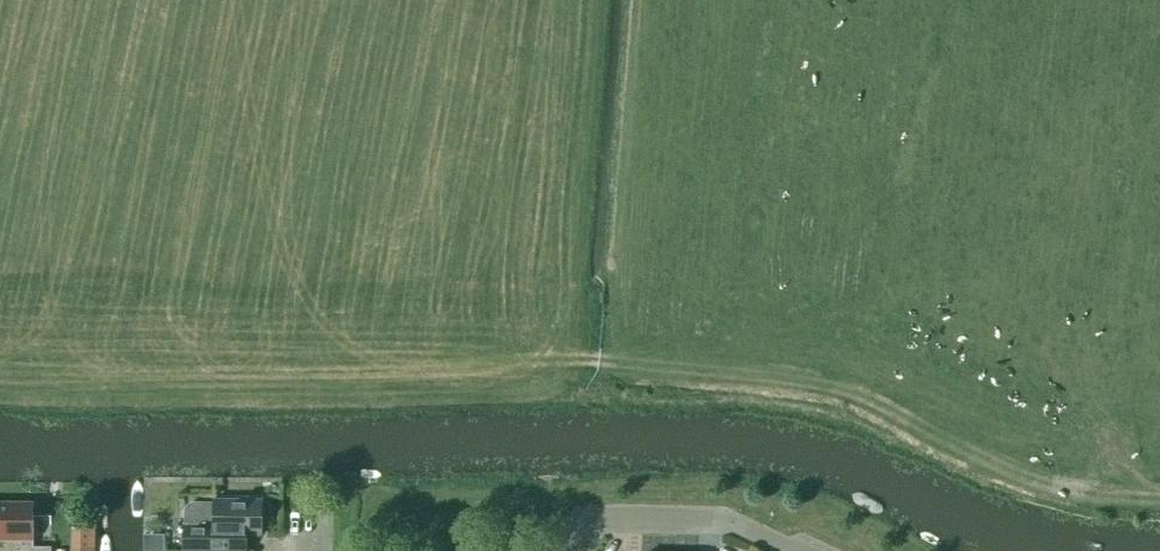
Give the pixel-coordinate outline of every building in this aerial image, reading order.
[(214,504),(194,504),(189,505),(186,508),(185,512),(185,533),(185,550),(247,550),(247,535),(262,535),(263,500),(214,500),(214,504)] [(0,505),(0,539),(21,539),(21,548),(17,548),(17,550),(51,550),(51,548),(34,548),(33,505),(0,505)]
